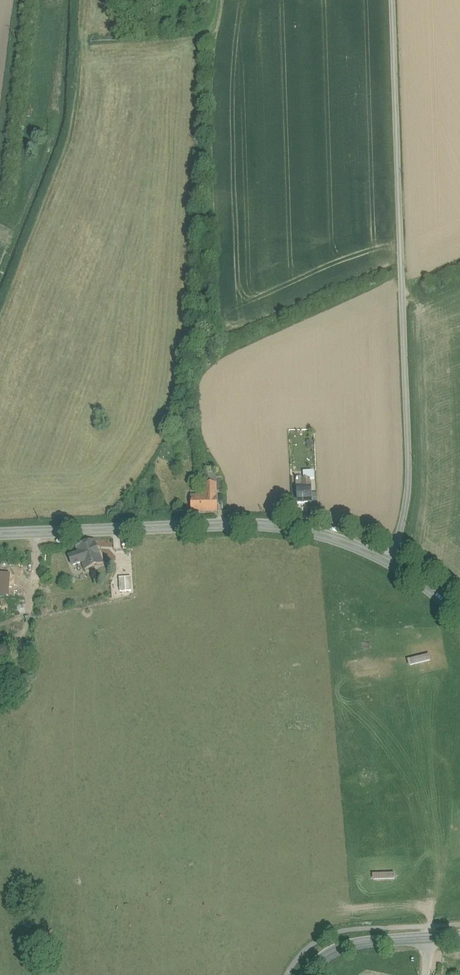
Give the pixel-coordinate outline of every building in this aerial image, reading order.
[(311,488),(297,489),(298,504),(312,503),(312,492),(311,488)] [(217,496),(191,497),(192,513),(218,513),(217,496)] [(103,564),(94,541),(76,547),(77,550),(78,550),(79,554),(79,555),(85,570),(103,564)] [(116,564),(127,563),(126,551),(115,552),(116,564)] [(13,574),(19,575),(19,571),(33,571),(33,564),(13,564),(13,574)] [(12,596),(12,573),(0,573),(0,595),(12,596)] [(120,577),(121,591),(134,590),(133,576),(120,577)]
